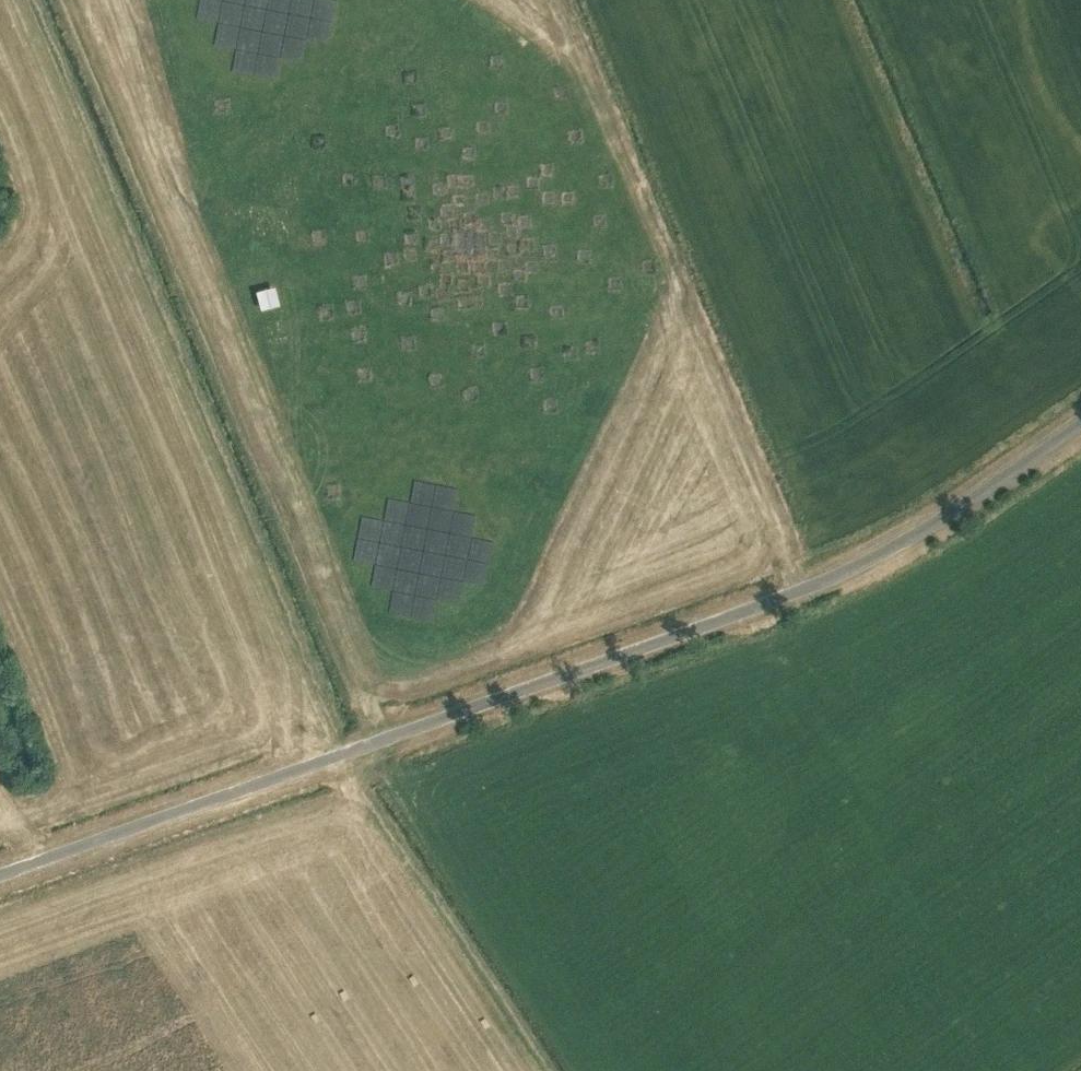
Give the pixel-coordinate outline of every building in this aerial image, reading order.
[(195,18),(218,22),(213,44),(235,49),(231,71),(275,79),(280,57),(302,61),(306,39),(328,43),(336,0),(199,0),(195,18)] [(275,284),(256,288),(260,308),(280,303),(275,284)] [(383,520),(361,515),(353,560),(375,564),(370,586),(393,590),(388,612),(433,621),(437,599),(459,603),(463,581),(485,585),(494,541),(472,537),(476,514),(454,510),(458,488),(414,480),(409,502),(387,498),(383,520)]
